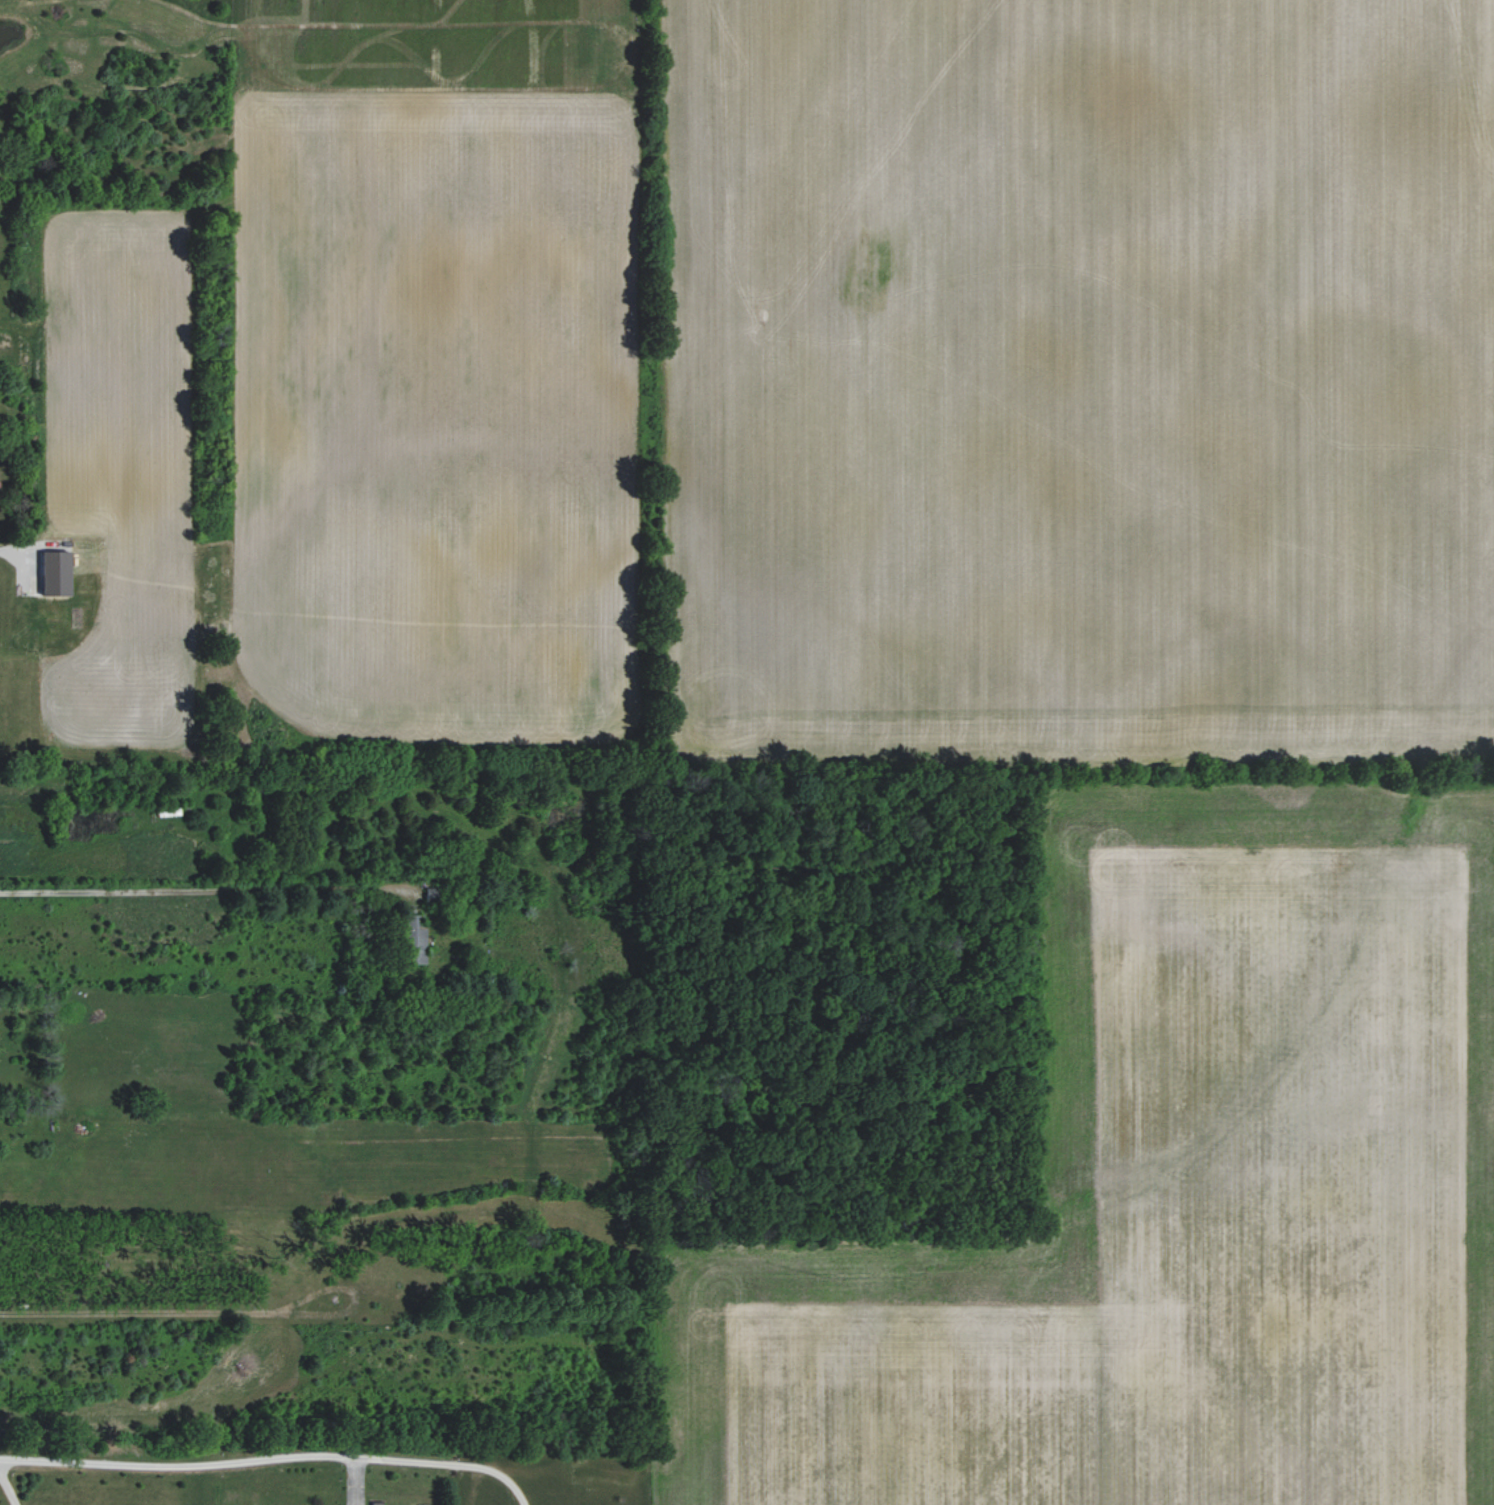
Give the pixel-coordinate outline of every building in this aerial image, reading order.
[(41,552),(42,596),(72,595),(70,551),(41,552)] [(440,888),(425,889),(426,904),(441,903),(440,888)] [(427,963),(426,915),(404,915),(405,964),(427,963)]
